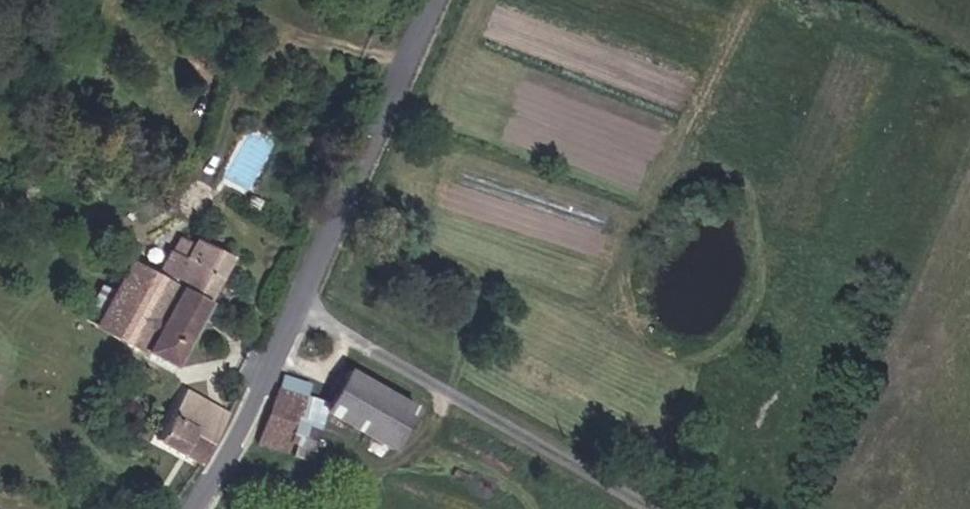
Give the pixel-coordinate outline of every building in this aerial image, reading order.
[(177,284),(211,302),(236,253),(201,237),(189,260),(177,284)] [(180,256),(167,279),(177,284),(189,260),(180,256)] [(137,263),(104,324),(176,365),(211,302),(177,284),(167,279),(137,263)] [(306,380),(283,371),(262,406),(252,450),(279,459),(288,435),(308,442),(320,405),(301,397),(306,380)] [(389,449),(415,412),(350,372),(324,408),(389,449)] [(156,430),(195,455),(232,395),(190,373),(156,430)]
